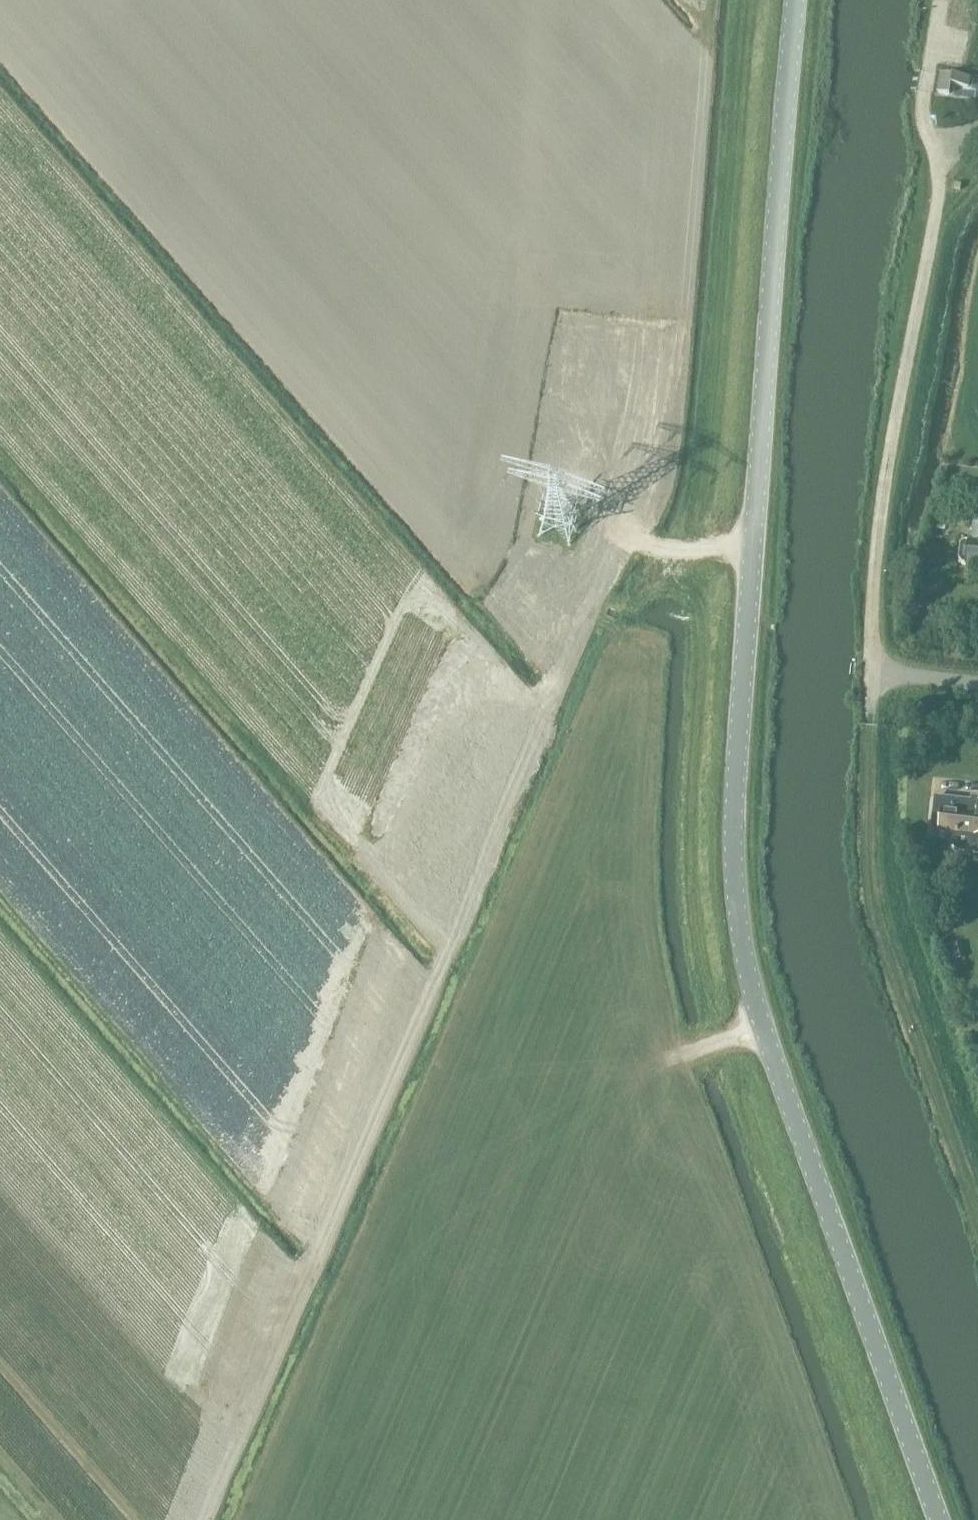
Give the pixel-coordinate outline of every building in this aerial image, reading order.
[(951,87),(968,89),(970,77),(941,73),(938,94),(950,95),(951,87)] [(972,544),(966,543),(961,547),(959,561),(963,566),(966,566),(977,568),(977,545),(972,544)] [(971,801),(934,797),(933,813),(939,813),(938,833),(952,834),(951,845),(954,850),(970,852),(973,848),(976,848),(976,850),(977,851),(977,802),(971,801)]
